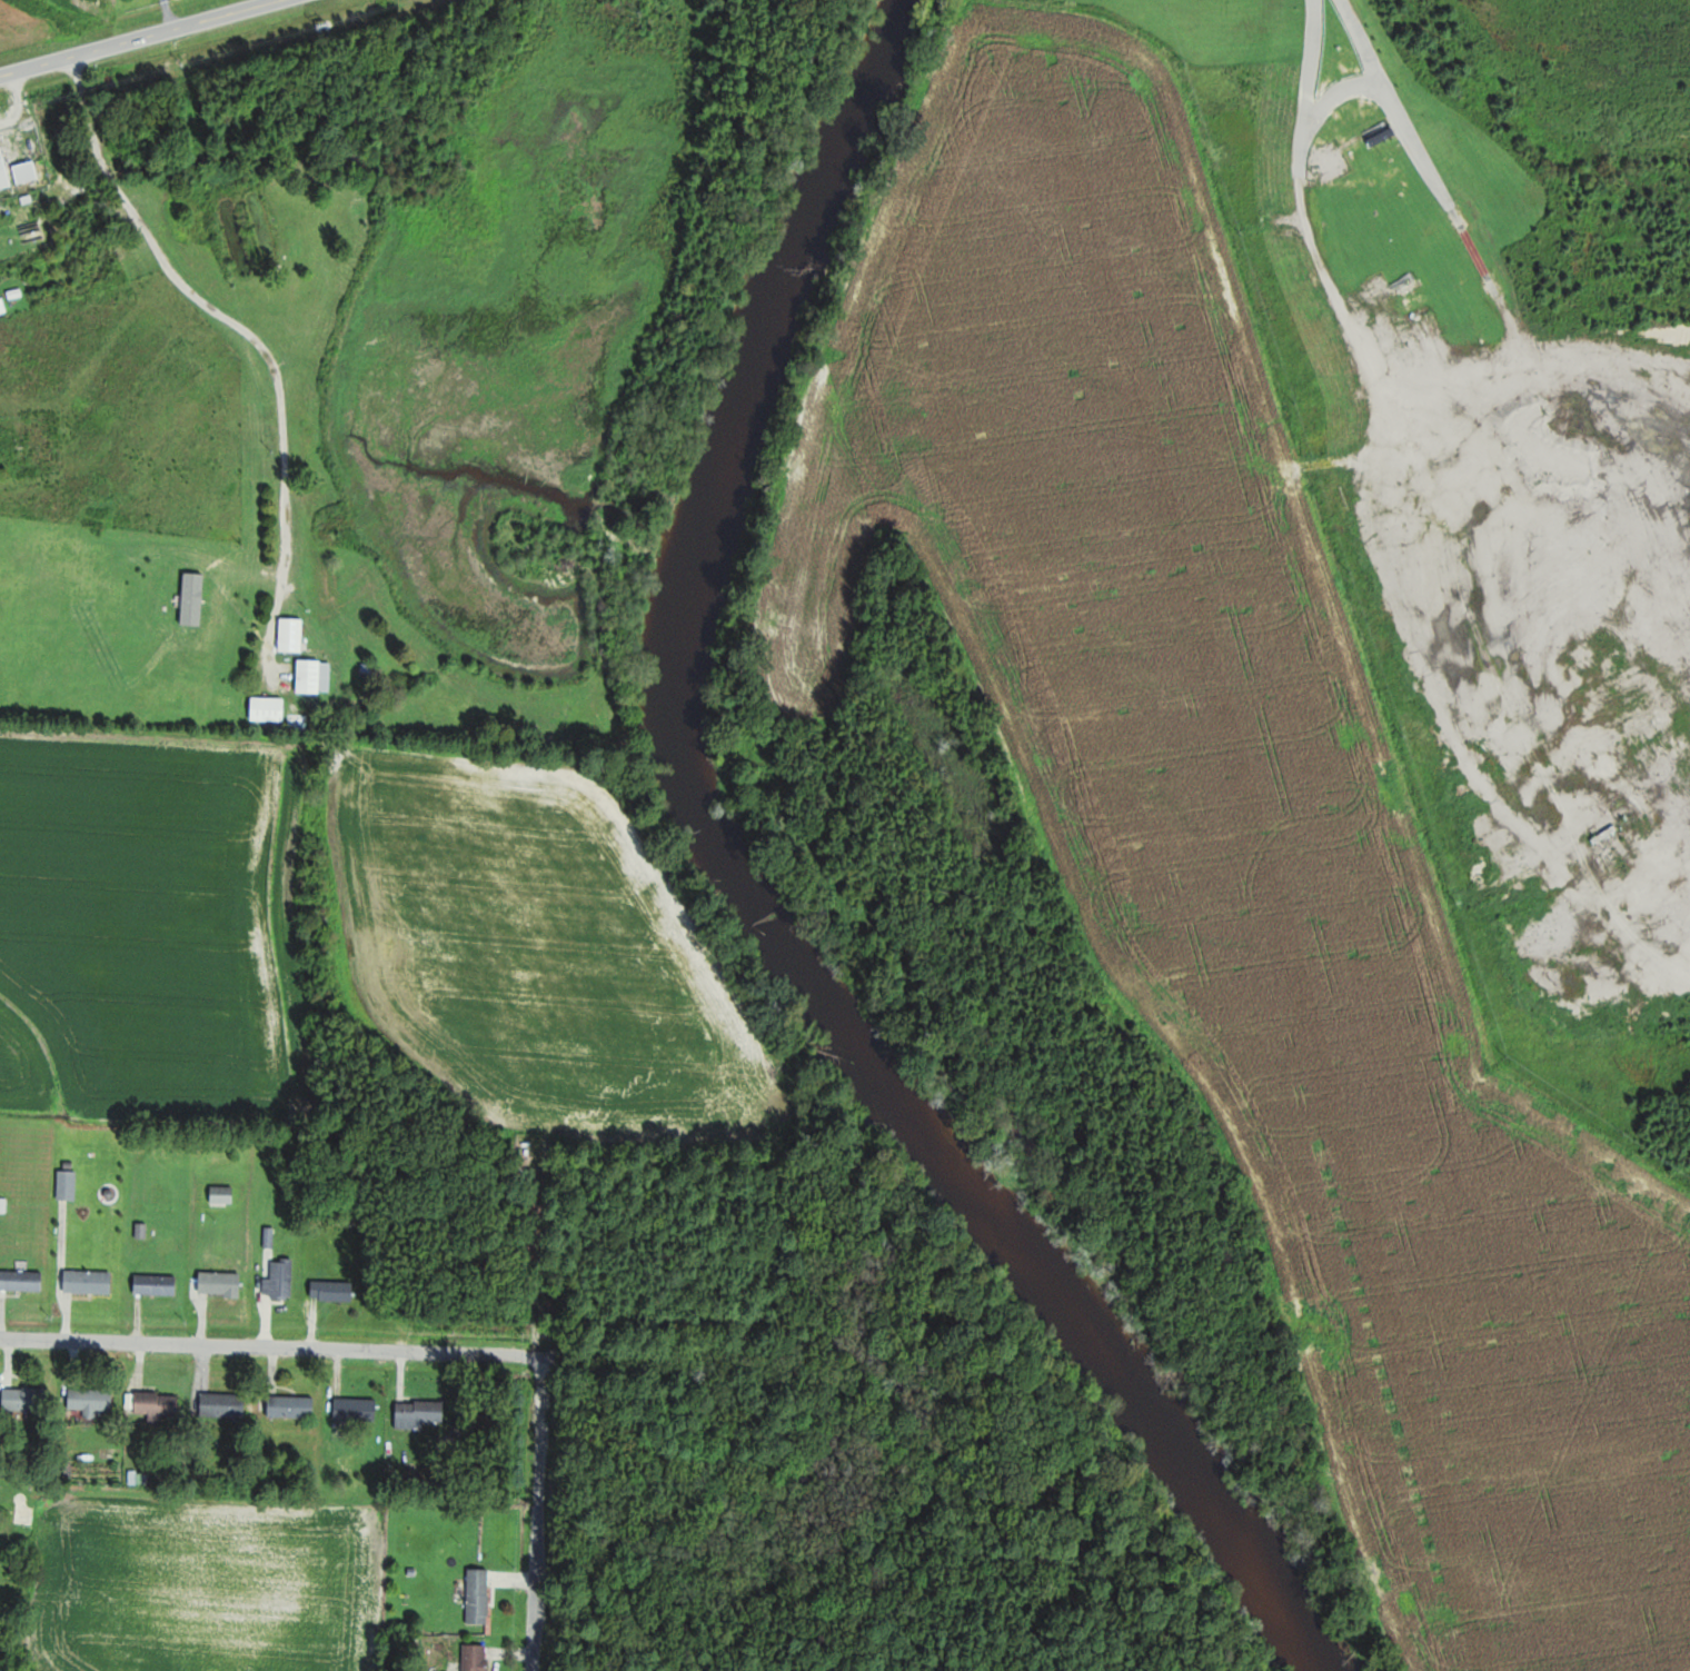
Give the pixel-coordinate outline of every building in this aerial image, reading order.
[(1371,139),(1375,146),(1398,133),(1394,125),(1371,139)] [(14,186),(4,146),(0,147),(0,190),(14,186)] [(19,184),(42,178),(36,159),(14,166),(19,184)] [(305,618),(281,618),(281,652),(305,652),(305,618)] [(299,660),(299,693),(332,693),(332,660),(299,660)] [(287,697),(253,697),(253,721),(287,721),(287,697)] [(311,713),(290,713),(290,733),(311,733),(311,713)] [(78,1200),(78,1170),(59,1170),(59,1200),(78,1200)] [(212,1203),(235,1203),(235,1186),(212,1186),(212,1203)] [(295,1259),(275,1259),(275,1279),(266,1279),(266,1298),(295,1298),(295,1259)] [(44,1271),(2,1271),(2,1290),(44,1290),(44,1271)] [(113,1293),(113,1271),(67,1271),(67,1293),(113,1293)] [(243,1296),(243,1272),(201,1272),(201,1296),(243,1296)] [(178,1295),(178,1275),(137,1275),(137,1295),(178,1295)] [(357,1301),(357,1279),(315,1279),(315,1301),(357,1301)] [(48,1411),(48,1388),(5,1388),(5,1411),(48,1411)] [(87,1418),(100,1419),(100,1411),(114,1411),(115,1390),(71,1389),(71,1410),(87,1410),(87,1418)] [(151,1425),(166,1425),(166,1416),(180,1416),(181,1394),(138,1393),(138,1414),(151,1414),(151,1425)] [(247,1394),(203,1394),(203,1418),(247,1418),(247,1394)] [(316,1397),(272,1397),(272,1418),(316,1418),(316,1397)] [(379,1421),(379,1399),(337,1399),(337,1421),(379,1421)] [(426,1428),(426,1422),(447,1422),(447,1401),(399,1401),(399,1428),(426,1428)] [(491,1569),(470,1569),(470,1625),(491,1625),(491,1569)] [(489,1645),(465,1645),(465,1670),(489,1670),(489,1645)]
